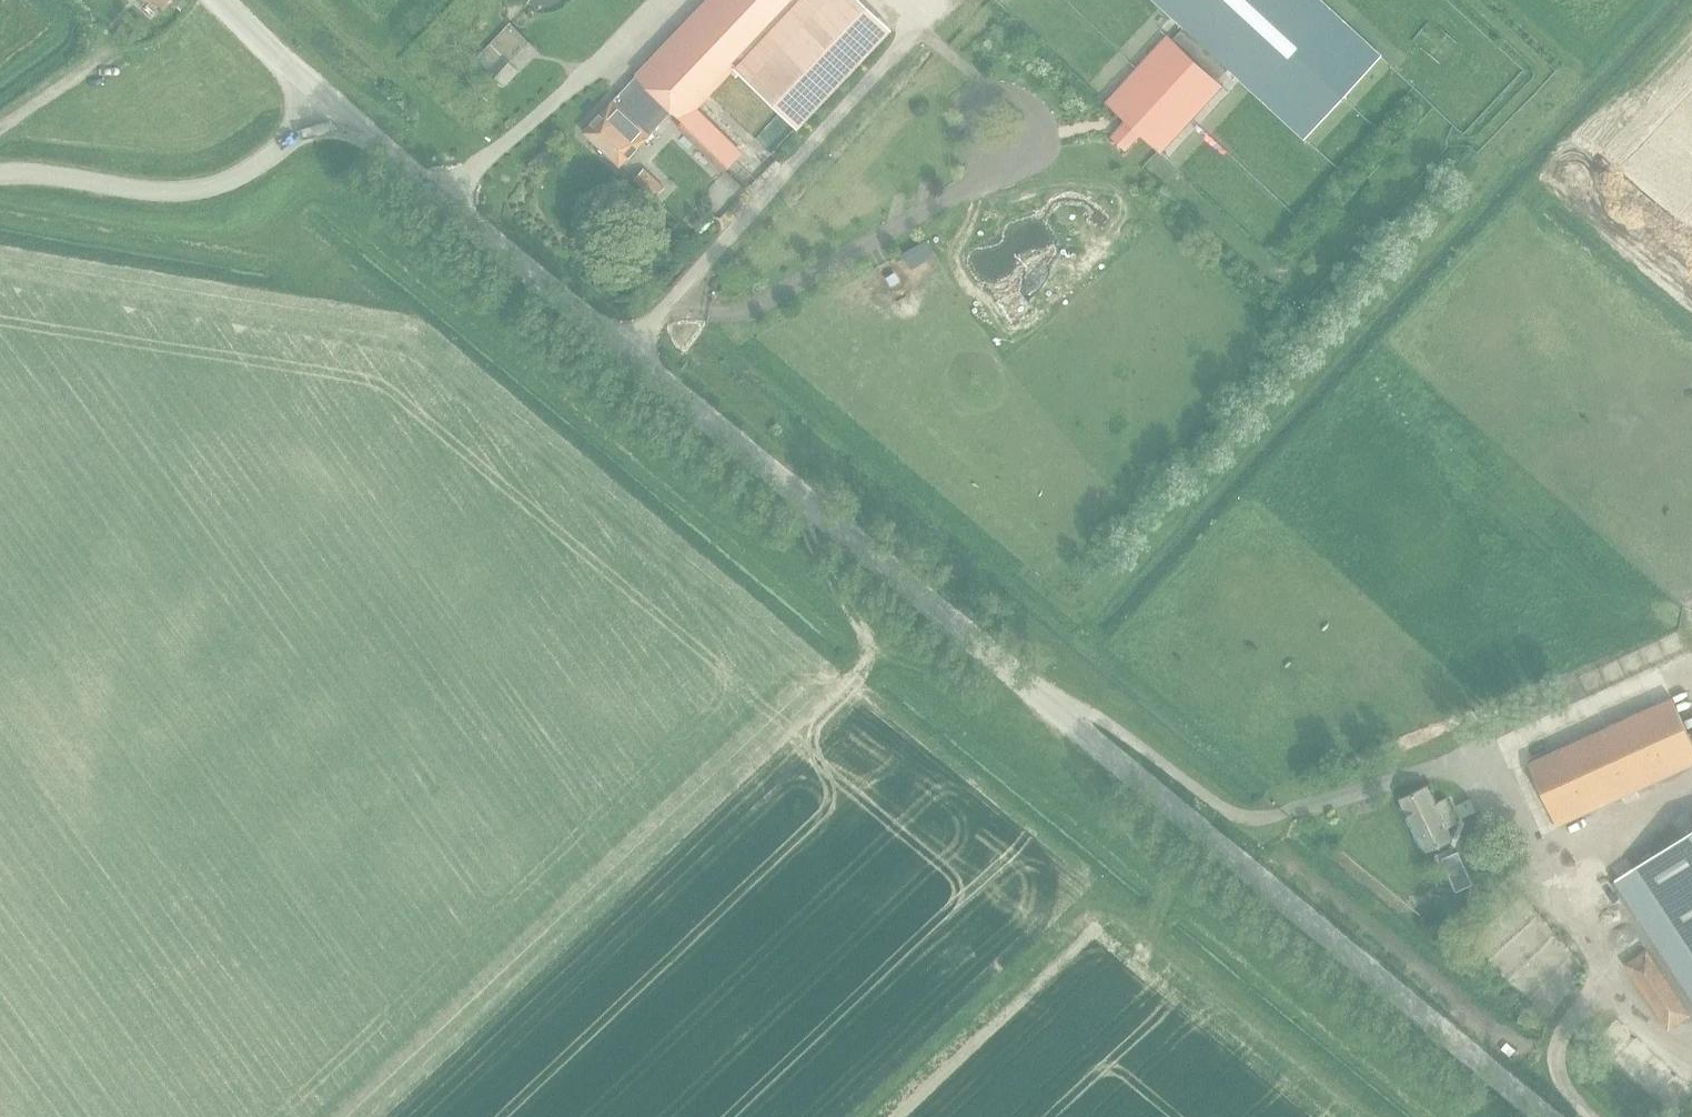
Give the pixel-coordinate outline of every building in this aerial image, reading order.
[(170,2),(180,11),(187,2),(184,0),(172,0),(170,2)] [(626,90),(641,103),(633,112),(653,131),(673,110),(686,122),(681,127),(728,171),(742,157),(696,113),(739,67),(802,127),(893,31),(861,0),(711,0),(638,77),(626,90)] [(1182,28),(1227,69),(1305,141),(1384,55),(1325,0),(1152,0),(1182,28)] [(505,85),(539,51),(510,21),(490,42),(490,43),(477,56),(505,85)] [(1110,136),(1125,150),(1140,133),(1161,153),(1223,85),(1166,33),(1104,100),(1125,120),(1110,136)] [(626,89),(586,133),(621,166),(653,131),(633,112),(641,103),(626,89)] [(666,187),(644,167),(633,179),(655,198),(666,187)] [(720,178),(739,196),(746,189),(727,170),(720,178)] [(908,269),(928,259),(920,243),(900,254),(908,269)] [(1528,762),(1556,825),(1691,763),(1691,742),(1671,697),(1528,762)] [(1427,785),(1400,798),(1425,850),(1452,838),(1446,827),(1457,822),(1445,797),(1435,802),(1427,785)] [(1691,957),(1691,827),(1632,866),(1691,957)] [(1614,879),(1657,943),(1691,996),(1691,957),(1632,866),(1614,879)] [(1657,943),(1625,963),(1641,986),(1640,987),(1664,1023),(1665,1023),(1667,1027),(1691,1011),(1691,996),(1657,943)]
